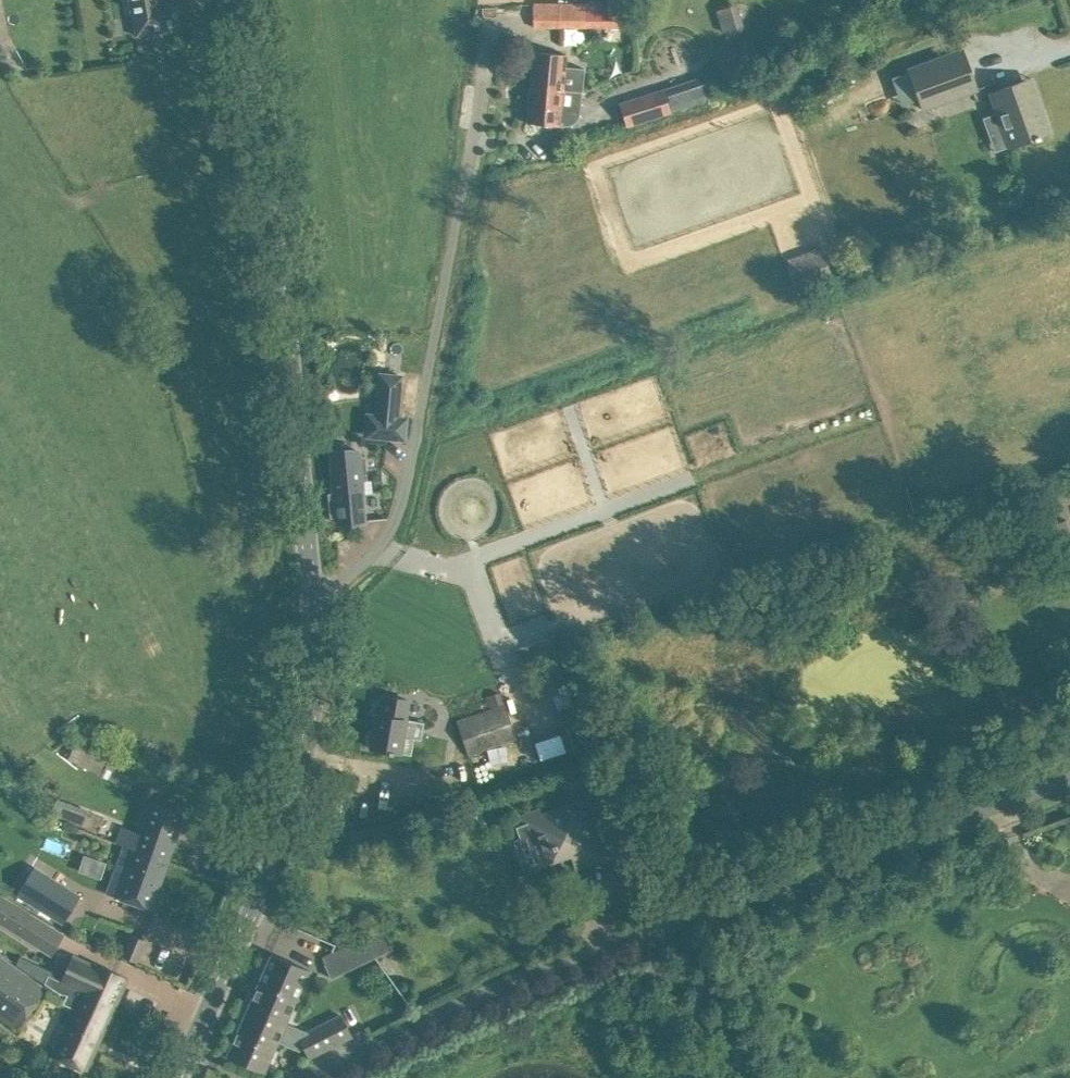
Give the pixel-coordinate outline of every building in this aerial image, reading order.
[(157,32),(178,28),(173,0),(130,0),(136,35),(157,32)] [(629,26),(629,3),(533,4),(533,3),(532,3),(533,26),(629,26)] [(723,32),(739,26),(733,8),(717,14),(723,32)] [(906,66),(922,109),(976,89),(960,48),(906,66)] [(564,66),(566,54),(533,51),(529,87),(581,93),(584,68),(564,66)] [(709,74),(666,87),(673,110),(716,96),(709,74)] [(989,92),(996,112),(1002,129),(1008,126),(1015,144),(1033,137),(1034,139),(1039,137),(1038,135),(1049,131),(1043,112),(1031,78),(989,92)] [(581,93),(529,87),(526,123),(566,126),(569,126),(570,126),(572,125),(574,124),(575,123),(577,121),(578,119),(579,118),(579,116),(581,93),(581,94),(581,93)] [(662,89),(621,102),(627,123),(669,110),(662,89)] [(823,253),(789,265),(797,288),(831,275),(823,253)] [(374,436),(404,438),(406,417),(397,416),(401,375),(379,373),(374,436)] [(338,523),(364,520),(360,480),(367,479),(365,455),(357,455),(357,449),(331,451),(335,492),(327,492),(330,517),(337,517),(338,523)] [(377,714),(371,747),(396,751),(396,750),(408,753),(411,736),(419,738),(422,722),(404,719),(408,699),(383,695),(380,715),(377,714)] [(517,737),(512,721),(505,702),(456,718),(468,754),(507,740),(517,737)] [(588,743),(575,705),(559,710),(572,749),(588,743)] [(538,809),(519,816),(525,835),(526,836),(531,834),(534,843),(541,862),(541,864),(561,857),(559,852),(569,848),(576,868),(605,857),(598,837),(593,823),(582,793),(566,799),(568,804),(540,814),(538,809)] [(184,813),(148,800),(137,831),(124,826),(118,843),(130,847),(113,895),(150,908),(184,813)] [(98,876),(102,861),(81,855),(77,870),(98,876)] [(34,867),(16,895),(62,924),(80,895),(34,867)] [(0,898),(0,925),(54,957),(65,938),(0,898)] [(331,977),(392,948),(383,930),(323,958),(326,964),(325,964),(331,977)] [(136,962),(145,939),(131,933),(121,956),(136,962)] [(48,973),(45,982),(60,992),(67,993),(78,997),(80,992),(114,1007),(128,978),(108,969),(93,963),(72,953),(60,979),(48,973)] [(270,953),(249,1002),(287,1019),(308,969),(270,953)] [(25,1015),(31,1019),(39,1008),(33,1004),(44,988),(0,957),(0,1017),(16,1029),(25,1015)] [(78,997),(67,993),(62,1003),(72,1008),(51,1054),(86,1070),(114,1007),(80,992),(78,997)] [(228,1050),(225,1055),(263,1072),(277,1039),(302,1050),(305,1048),(299,1036),(306,1032),(285,1022),(287,1019),(249,1002),(228,1050)] [(341,1015),(326,1022),(336,1042),(351,1035),(341,1015)] [(306,1032),(299,1036),(305,1048),(309,1056),(310,1056),(336,1042),(326,1022),(306,1032)]
